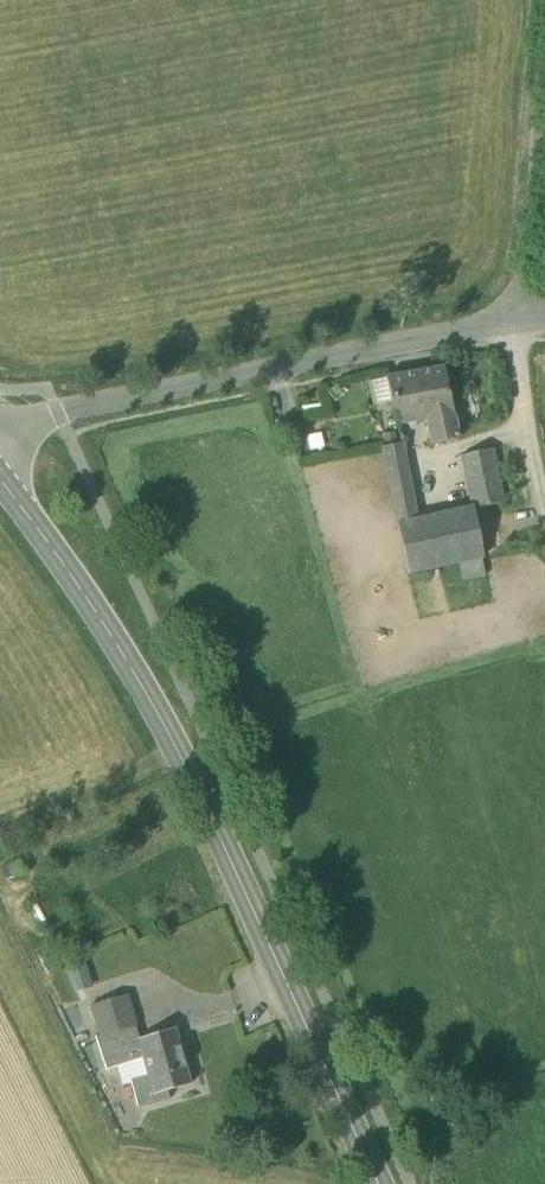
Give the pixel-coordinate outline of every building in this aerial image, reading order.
[(426,421),(430,445),(458,440),(443,368),(386,378),(396,426),(426,421)] [(381,448),(397,525),(417,521),(401,444),(381,448)] [(462,457),(473,509),(473,510),(504,503),(493,450),(462,457)] [(473,509),(417,521),(397,525),(407,575),(478,559),(483,558),(473,510),(473,509)] [(69,966),(75,990),(92,986),(86,962),(69,966)] [(90,1006),(100,1036),(135,1027),(125,996),(90,1006)] [(115,1067),(142,1058),(137,1040),(139,1040),(135,1027),(100,1036),(94,1037),(106,1070),(115,1067)] [(190,1085),(174,1029),(139,1040),(137,1040),(142,1058),(147,1076),(152,1096),(167,1092),(190,1085)] [(120,1084),(130,1081),(147,1076),(142,1058),(115,1067),(120,1084)] [(169,1099),(167,1092),(152,1096),(147,1076),(130,1081),(138,1108),(169,1099)]
